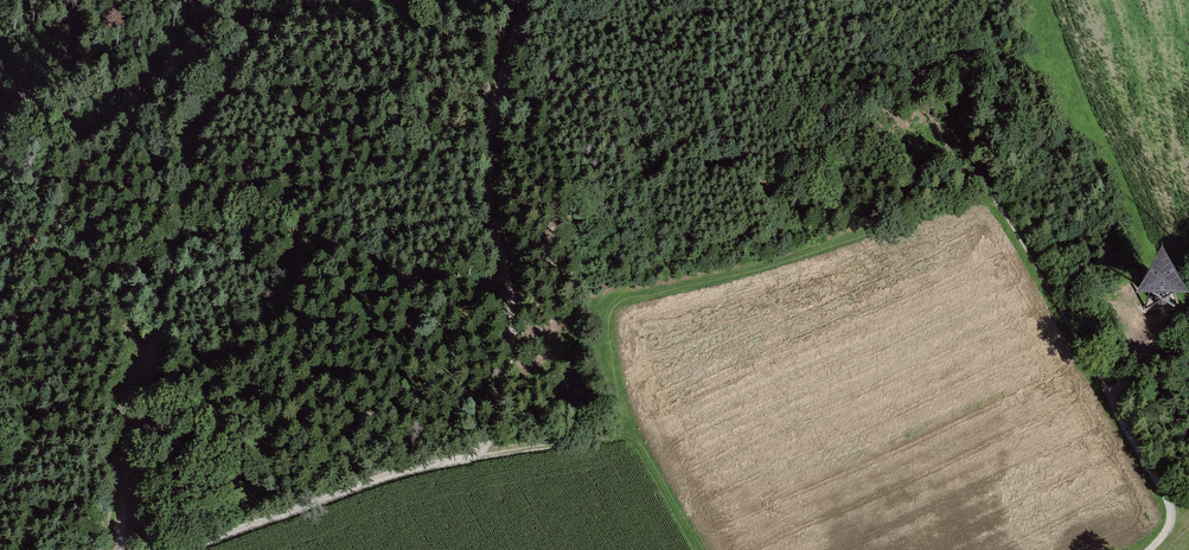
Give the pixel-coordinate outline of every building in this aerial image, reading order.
[(542,167),(527,167),(527,182),(542,182),(542,167)] [(1188,312),(1162,265),(1136,312),(1188,312)]
